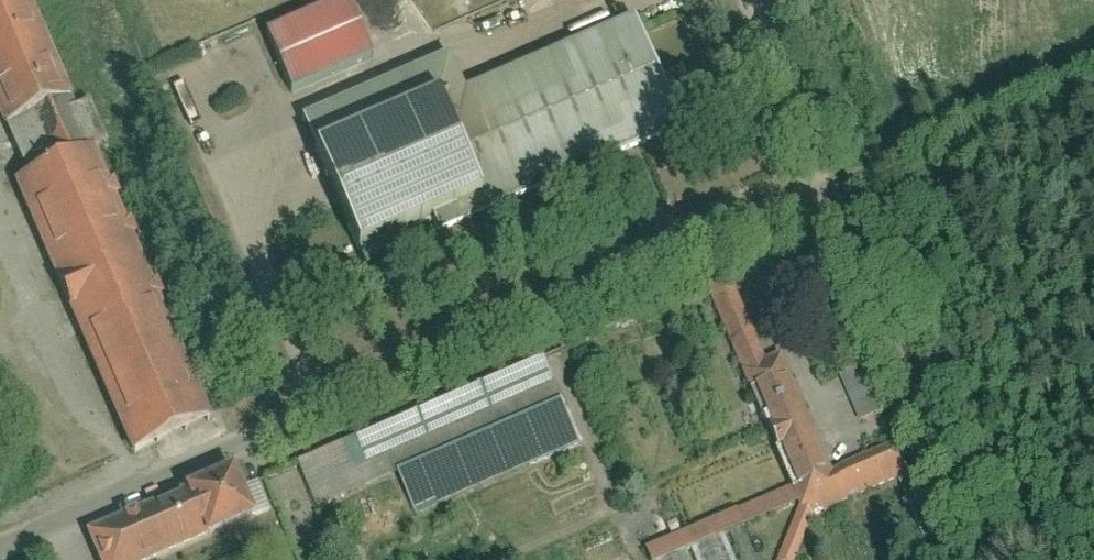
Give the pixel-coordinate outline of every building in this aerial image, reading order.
[(5,133),(77,102),(33,0),(0,0),(0,121),(5,133)] [(375,61),(349,1),(267,37),(293,96),(375,61)] [(683,128),(636,19),(469,90),(453,54),(301,119),(361,257),(436,224),(439,233),(683,128)] [(78,159),(7,191),(124,457),(196,425),(78,159)] [(716,292),(757,391),(795,372),(788,347),(771,356),(743,282),(716,292)] [(546,354),(298,464),(317,508),(397,472),(561,400),(566,398),(546,354)] [(863,363),(840,373),(862,421),(885,411),(863,363)] [(757,391),(794,483),(804,506),(780,559),(800,559),(821,512),(912,474),(899,445),(838,468),(795,372),(757,391)] [(581,445),(561,400),(397,472),(417,517),(581,445)] [(231,478),(91,536),(101,559),(156,559),(249,522),(231,478)] [(804,506),(794,483),(650,545),(656,559),(663,559),(731,534),(804,506)] [(663,559),(743,559),(731,534),(663,559)]
